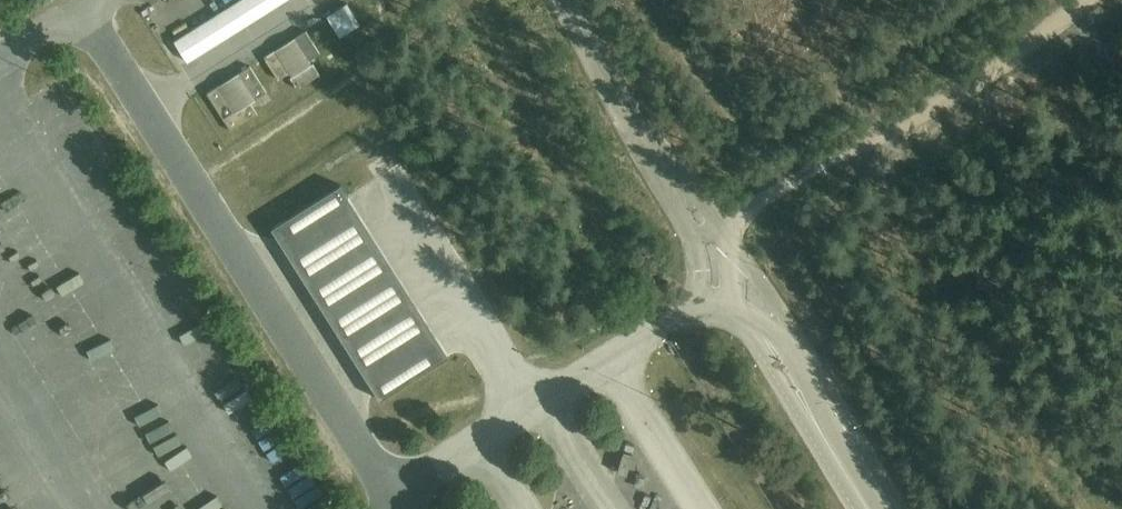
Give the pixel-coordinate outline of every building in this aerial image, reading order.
[(188,33),(176,41),(188,60),(283,0),(241,0),(188,33)] [(348,4),(328,16),(340,35),(360,23),(348,4)] [(306,30),(264,56),(278,79),(284,76),(289,72),(292,76),(290,77),(298,88),(320,74),(313,63),(312,64),(309,60),(315,56),(320,53),(306,30)] [(250,65),(207,93),(231,131),(258,115),(251,103),(267,92),(250,65)] [(449,355),(340,184),(271,227),(380,399),(449,355)]
